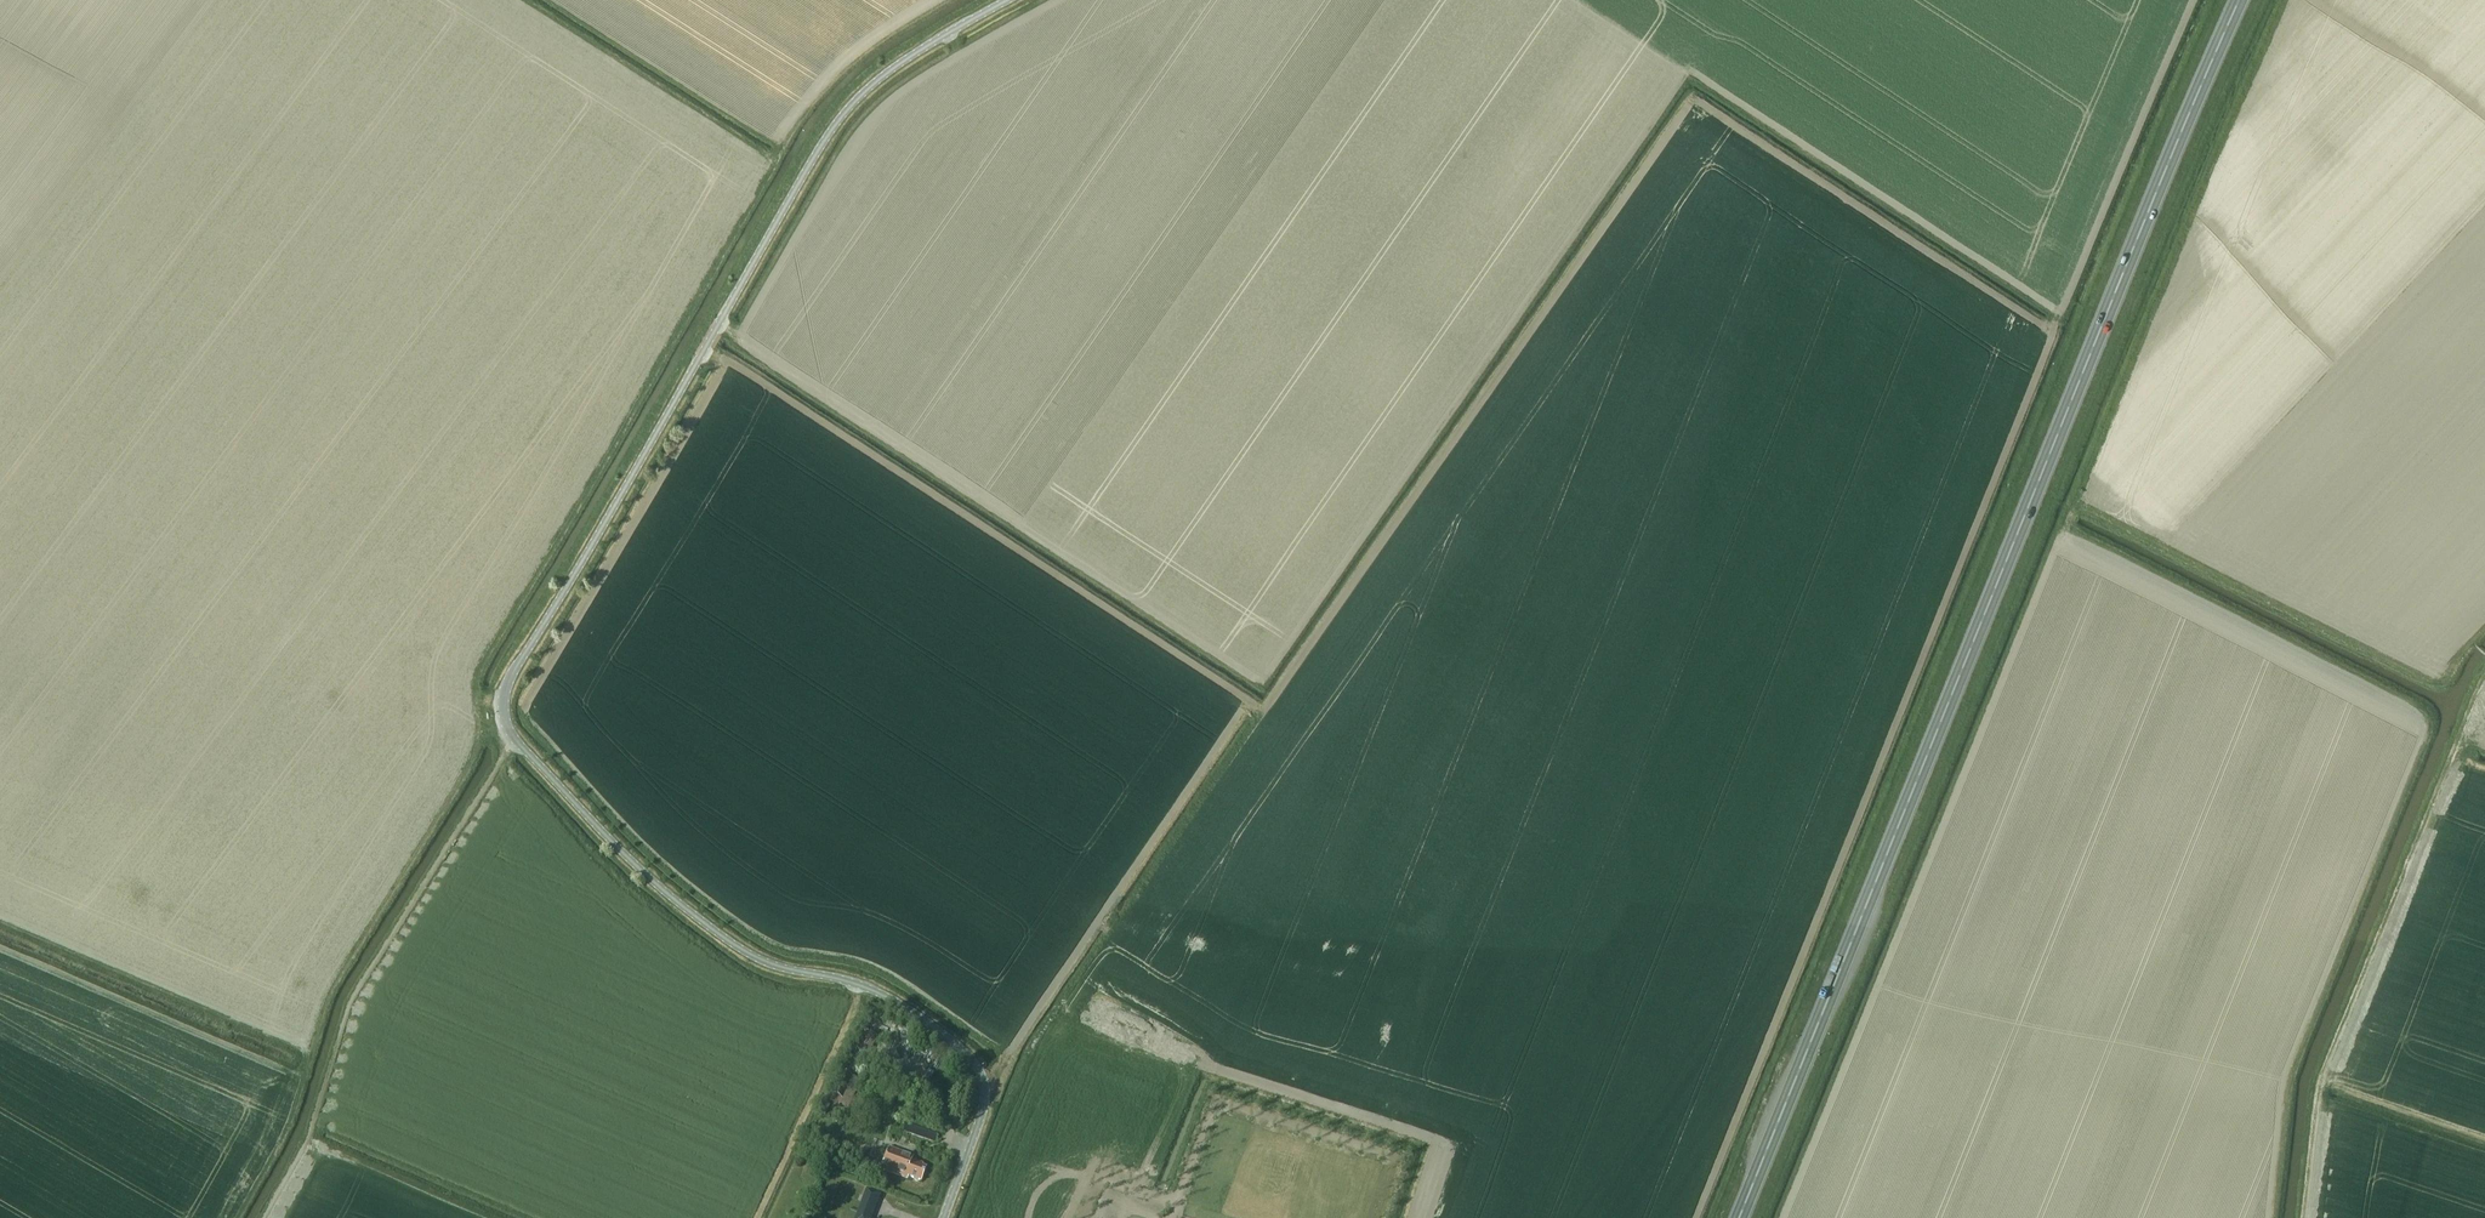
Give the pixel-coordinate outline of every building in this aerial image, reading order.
[(868,1055),(879,1037),(865,1029),(855,1047),(868,1055)] [(832,1095),(843,1100),(853,1077),(842,1072),(832,1095)] [(936,1141),(940,1131),(906,1118),(902,1129),(936,1141)] [(921,1181),(926,1168),(921,1166),(922,1164),(912,1160),(914,1156),(889,1147),(881,1169),(907,1178),(908,1176),(921,1181)] [(880,1194),(866,1189),(862,1200),(855,1217),(871,1217),(880,1194)]
